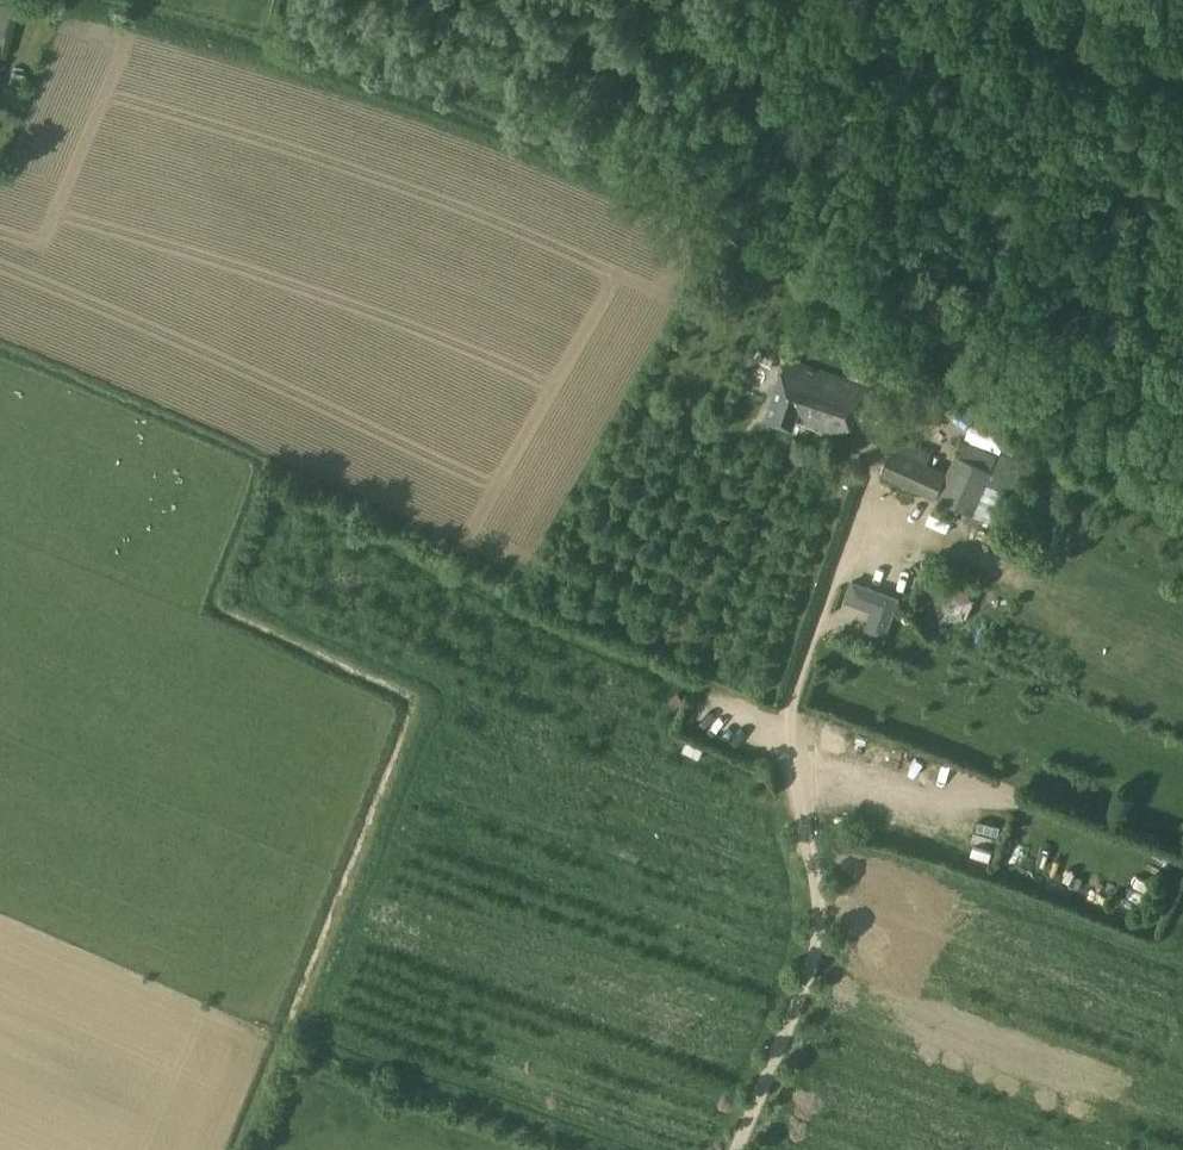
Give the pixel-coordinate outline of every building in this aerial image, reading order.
[(765,417),(791,426),(794,417),(846,435),(858,401),(886,410),(891,393),(864,385),(786,357),(765,417)] [(891,448),(880,472),(937,498),(938,497),(982,517),(1001,477),(992,473),(994,470),(956,453),(947,473),(891,448)] [(874,608),(866,627),(885,635),(903,593),(855,572),(845,596),(874,608)]
